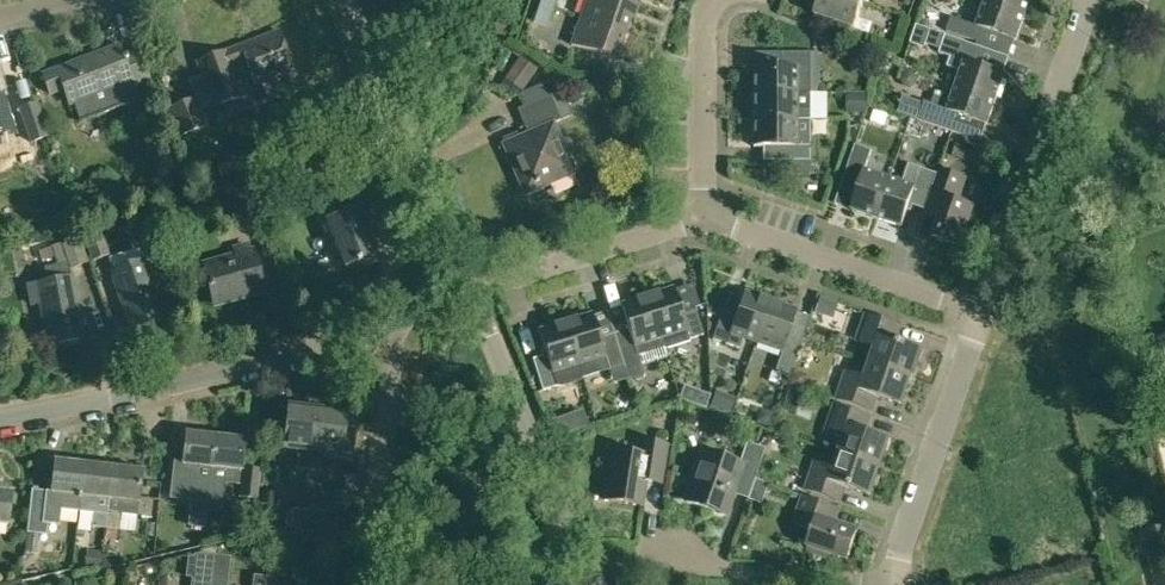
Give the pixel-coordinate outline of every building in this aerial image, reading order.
[(626,32),(635,5),(621,0),(586,0),(581,16),(626,32)] [(869,33),(872,23),(858,18),(863,3),(853,0),(820,0),(815,15),(854,28),(869,33)] [(1025,15),(1030,0),(986,0),(985,1),(1025,15)] [(533,22),(547,26),(554,7),(540,1),(537,8),(533,22)] [(947,31),(983,43),(987,30),(1016,40),(1025,15),(985,1),(977,26),(951,17),(947,31)] [(571,44),(616,59),(626,32),(581,16),(571,44)] [(931,30),(917,25),(910,43),(924,48),(931,30)] [(198,62),(214,106),(242,96),(230,65),(246,60),(256,85),(294,71),(278,31),(198,62)] [(956,86),(996,99),(1004,74),(982,66),(988,49),(945,34),(939,53),(950,56),(947,66),(961,70),(956,86)] [(71,103),(78,122),(138,99),(133,86),(150,80),(139,51),(121,57),(117,46),(42,75),(49,94),(62,89),(68,104),(71,103)] [(753,66),(753,93),(809,93),(809,52),(781,52),(781,66),(753,66)] [(505,79),(522,91),(538,68),(521,56),(505,79)] [(904,86),(910,88),(916,85),(918,78),(915,72),(909,70),(903,73),(901,80),(904,86)] [(918,119),(958,133),(964,116),(987,124),(996,99),(956,86),(951,100),(935,95),(932,102),(924,100),(918,119)] [(503,144),(523,190),(547,179),(549,184),(575,173),(553,123),(572,115),(562,90),(550,95),(517,109),(528,133),(503,144)] [(753,120),(809,120),(809,93),(753,93),(753,120)] [(865,93),(847,93),(847,112),(865,112),(865,93)] [(20,135),(6,95),(0,96),(0,140),(20,135)] [(167,107),(178,138),(207,127),(196,96),(167,107)] [(838,132),(839,100),(821,100),(820,132),(838,132)] [(36,104),(20,107),(28,141),(43,138),(36,104)] [(875,110),(871,121),(883,126),(887,114),(875,110)] [(779,161),(810,161),(810,134),(809,120),(753,120),(753,146),(779,146),(779,161)] [(962,160),(967,145),(958,141),(953,157),(962,160)] [(851,209),(876,218),(890,178),(865,170),(872,150),(855,144),(843,180),(859,186),(851,209)] [(233,159),(215,166),(221,179),(239,172),(233,159)] [(909,204),(925,210),(938,173),(920,167),(909,164),(903,183),(890,178),(876,218),(901,226),(909,204)] [(931,237),(961,246),(974,207),(958,202),(966,178),(940,169),(938,173),(925,210),(939,214),(931,237)] [(226,196),(234,218),(255,211),(242,175),(206,186),(212,201),(226,196)] [(325,220),(344,267),(374,255),(362,224),(376,218),(365,190),(352,195),(357,207),(342,213),(325,220)] [(82,235),(91,261),(110,254),(100,228),(82,235)] [(67,258),(68,262),(70,269),(88,263),(87,260),(78,237),(60,243),(52,246),(57,261),(67,258)] [(202,261),(213,304),(261,291),(252,253),(249,242),(231,247),(233,253),(202,261)] [(110,270),(129,330),(163,319),(145,259),(110,270)] [(40,303),(48,343),(91,335),(87,315),(80,316),(73,276),(70,276),(67,263),(45,266),(47,281),(28,284),(32,304),(40,303)] [(674,289),(647,297),(663,347),(664,347),(665,349),(690,342),(689,339),(703,335),(694,307),(681,312),(674,289)] [(742,337),(756,342),(770,302),(743,293),(735,316),(722,311),(713,338),(738,347),(742,337)] [(613,333),(624,365),(626,371),(629,379),(644,374),(639,355),(663,347),(647,297),(620,306),(628,328),(613,333)] [(775,370),(789,374),(802,338),(788,334),(796,311),(770,302),(756,342),(782,351),(775,370)] [(876,348),(871,363),(910,377),(920,349),(895,340),(900,325),(867,314),(857,341),(876,348)] [(611,376),(626,371),(624,365),(613,333),(599,338),(592,315),(565,323),(578,363),(582,377),(608,368),(611,376)] [(532,359),(542,390),(558,386),(559,387),(583,379),(582,377),(578,363),(565,323),(539,332),(546,354),(532,359)] [(1156,343),(1164,366),(1164,339),(1156,343)] [(837,399),(871,411),(876,396),(901,404),(910,377),(871,363),(866,378),(847,371),(837,399)] [(795,372),(790,385),(803,390),(808,377),(795,372)] [(709,394),(697,390),(693,402),(705,407),(709,394)] [(731,414),(734,406),(713,398),(711,406),(731,414)] [(296,468),(309,469),(316,407),(289,404),(284,450),(298,452),(296,468)] [(839,454),(879,467),(889,439),(864,431),(869,416),(835,404),(826,432),(845,438),(839,454)] [(316,407),(309,469),(321,471),(323,454),(352,457),(356,417),(346,416),(347,410),(316,407)] [(758,422),(769,426),(773,414),(762,411),(758,422)] [(207,509),(215,436),(186,433),(182,462),(174,461),(171,486),(193,488),(191,508),(192,509),(190,527),(204,528),(207,509)] [(207,509),(221,511),(224,482),(239,483),(244,440),(215,436),(207,509)] [(604,500),(641,506),(645,481),(661,483),(667,445),(640,441),(638,454),(612,450),(604,500)] [(741,457),(759,463),(765,448),(746,441),(741,457)] [(685,501),(724,514),(741,463),(703,450),(685,501)] [(806,490),(840,501),(845,486),(870,495),(879,467),(839,454),(834,469),(815,462),(806,490)] [(25,551),(36,552),(38,534),(47,535),(48,524),(59,525),(61,509),(77,511),(82,463),(55,460),(52,491),(32,489),(26,539),(25,551)] [(111,466),(82,463),(77,511),(93,513),(91,526),(105,528),(111,466)] [(141,469),(111,466),(105,528),(120,529),(122,514),(151,517),(153,498),(139,497),(141,469)] [(241,496),(258,498),(258,494),(261,468),(244,467),(241,496)] [(769,483),(754,478),(751,488),(766,493),(769,483)] [(8,525),(11,493),(0,492),(0,524),(8,525)] [(258,494),(258,498),(255,524),(274,525),(277,496),(258,494)] [(831,554),(848,560),(857,531),(832,523),(838,508),(804,496),(794,524),(813,530),(808,546),(809,546),(807,551),(829,558),(831,554)] [(297,525),(335,528),(337,513),(293,509),(292,525),(297,525)] [(295,538),(334,542),(335,528),(297,525),(295,538)] [(85,568),(101,569),(102,552),(86,550),(85,568)] [(214,554),(200,553),(196,584),(211,584),(214,554)] [(211,584),(227,584),(231,556),(214,554),(211,584)] [(266,576),(265,584),(278,584),(280,573),(267,571),(266,576)] [(266,576),(253,575),(252,584),(265,584),(266,576)]
